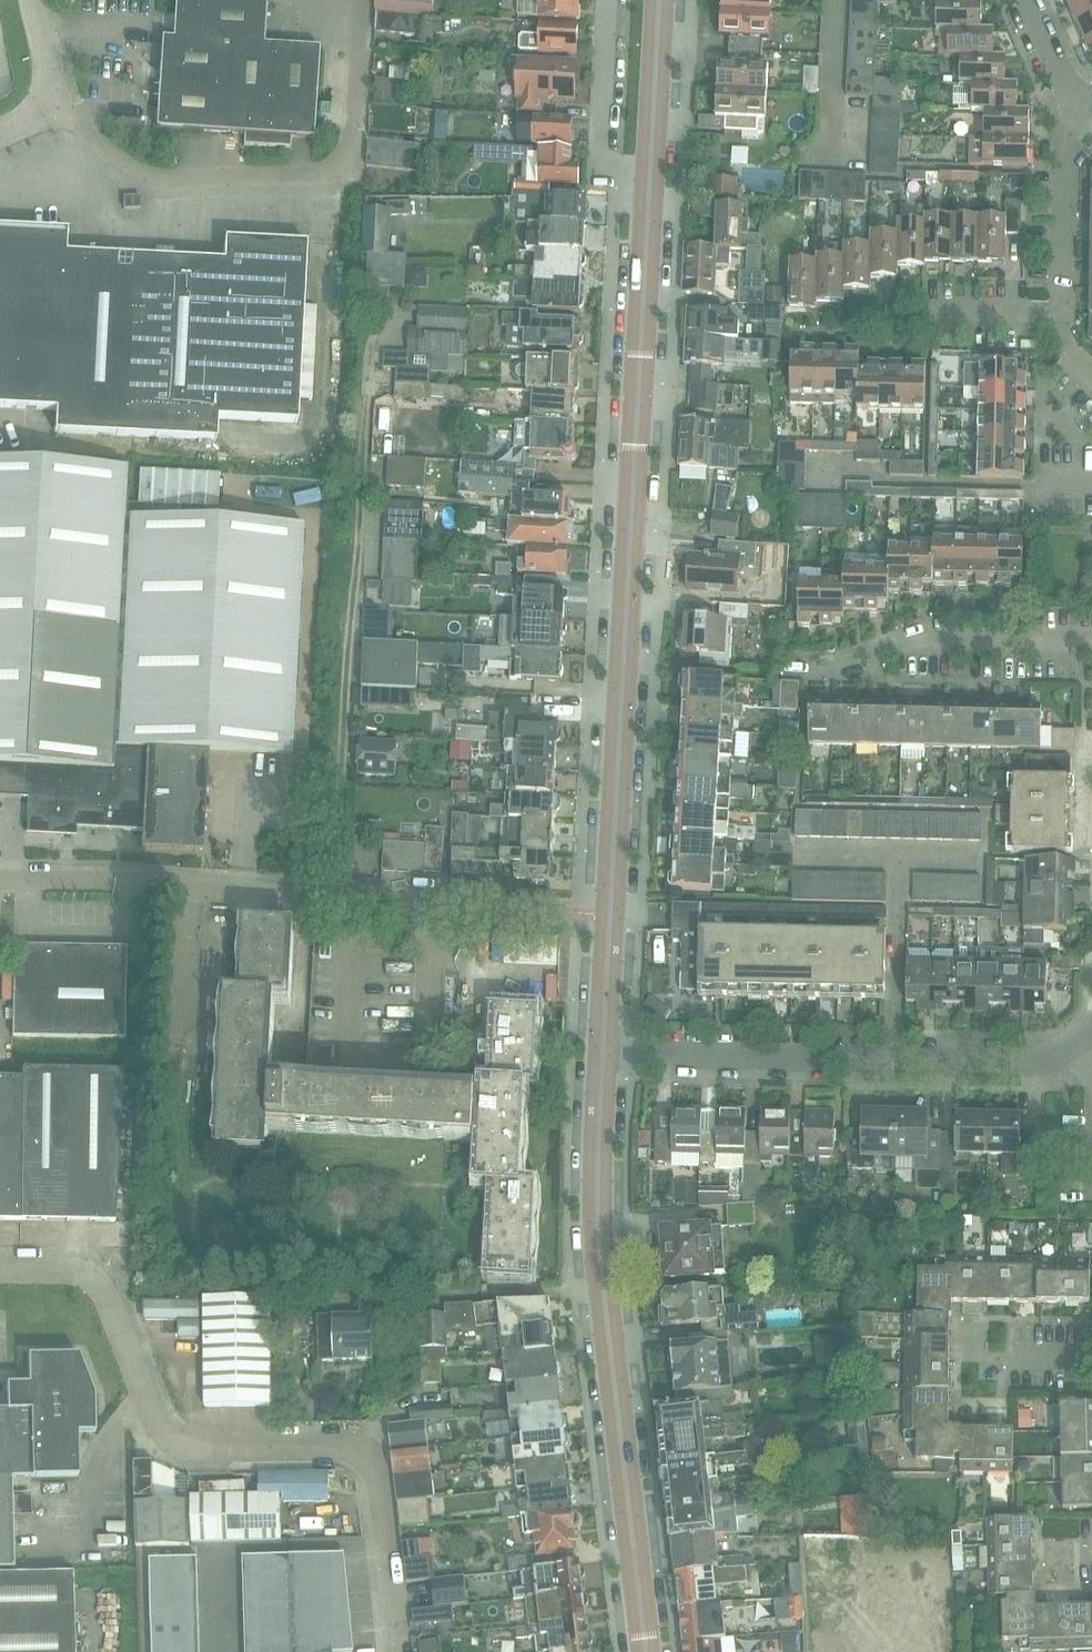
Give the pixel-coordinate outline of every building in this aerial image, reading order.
[(173,38),(162,37),(156,128),(244,134),(244,145),(290,148),(291,137),(313,138),(319,47),(264,44),(266,0),(175,0),(173,38)] [(375,13),(376,13),(423,16),(433,16),(434,0),(376,0),(375,13)] [(540,4),(520,3),(519,17),(578,20),(579,0),(540,0),(540,4)] [(722,12),(771,14),(772,0),(722,0),(722,12)] [(1076,24),(1091,17),(1091,0),(1084,0),(1069,6),(1076,24)] [(937,3),(937,30),(948,30),(981,30),(981,16),(976,15),(976,3),(937,3)] [(851,4),(851,17),(878,19),(879,6),(851,4)] [(730,38),(729,51),(763,53),(764,40),(770,40),(771,14),(722,12),(720,38),(730,38)] [(423,16),(376,13),(375,32),(422,35),(423,16)] [(851,17),(850,30),(878,31),(878,19),(851,17)] [(1085,43),(1091,39),(1091,17),(1076,24),(1085,43)] [(578,24),(556,23),(541,22),(540,36),(521,36),(521,50),(539,51),(539,53),(554,54),(554,52),(576,53),(578,24)] [(878,31),(850,30),(849,43),(877,44),(878,31)] [(937,30),(936,30),(936,38),(940,38),(939,57),(947,57),(947,58),(960,58),(993,57),(993,43),(988,42),(988,30),(981,30),(948,30),(937,30)] [(877,44),(849,43),(848,56),(876,57),(877,44)] [(718,89),(722,90),(767,92),(769,64),(763,64),(763,53),(729,51),(729,63),(719,63),(718,89)] [(876,57),(848,56),(848,69),(875,70),(876,57)] [(1000,57),(993,57),(960,58),(960,68),(953,68),(953,81),(959,81),(959,83),(972,83),(1005,84),(1005,70),(1000,69),(1000,57)] [(576,66),(553,65),(521,64),(518,112),(543,113),(543,100),(574,101),(576,66)] [(804,94),(818,95),(819,68),(806,68),(804,94)] [(875,70),(848,69),(847,82),(875,83),(875,81),(875,70)] [(875,81),(875,83),(874,95),(902,96),(903,82),(875,81)] [(875,83),(847,82),(846,96),(874,97),(874,95),(875,83)] [(1005,84),(972,83),(971,111),(984,111),(1017,111),(1017,97),(1012,96),(1012,84),(1005,84)] [(767,92),(722,90),(718,89),(716,117),(718,117),(726,118),(725,131),(742,133),(742,138),(758,139),(764,134),(765,120),(767,92)] [(902,96),(874,95),(874,97),(873,109),(901,110),(902,96)] [(373,119),(395,121),(400,121),(401,107),(374,105),(373,119)] [(901,110),(873,109),(873,122),(901,123),(901,110)] [(1017,111),(984,111),(984,122),(978,122),(978,133),(983,133),(983,139),(1023,140),(1029,140),(1029,124),(1024,123),(1024,111),(1017,111)] [(492,127),(514,128),(515,116),(492,115),(492,127)] [(520,143),(549,145),(571,146),(571,142),(574,140),(575,134),(572,132),(573,120),(526,117),(525,129),(520,129),(520,143)] [(901,123),(873,122),(872,135),(900,136),(901,123)] [(872,135),(872,148),(899,149),(900,136),(872,135)] [(1023,140),(983,139),(969,138),(969,165),(1028,166),(1029,140),(1023,140)] [(422,145),(368,142),(367,169),(420,172),(422,145)] [(527,183),(556,184),(578,186),(579,167),(570,166),(571,151),(515,148),(514,158),(528,159),(527,183)] [(872,148),(871,160),(899,161),(899,149),(872,148)] [(899,161),(871,160),(870,174),(898,176),(899,161)] [(799,199),(812,200),(814,172),(800,172),(799,199)] [(812,200),(825,201),(827,173),(814,172),(812,200)] [(825,201),(838,201),(840,174),(827,173),(825,201)] [(907,173),(907,182),(926,182),(926,173),(907,173)] [(954,183),(980,183),(980,173),(954,173),(954,183)] [(838,201),(851,202),(853,174),(840,174),(838,201)] [(853,174),(851,202),(865,203),(867,175),(853,174)] [(707,197),(736,199),(737,178),(708,177),(707,197)] [(880,192),(900,193),(900,183),(880,182),(880,192)] [(486,189),(486,219),(520,218),(519,188),(486,189)] [(586,200),(549,198),(549,193),(530,192),(529,210),(529,224),(585,227),(585,225),(584,223),(587,220),(588,215),(585,212),(585,211),(586,211),(586,200)] [(123,197),(124,209),(140,209),(140,196),(123,197)] [(389,202),(390,214),(411,213),(411,201),(389,202)] [(1022,201),(1006,201),(1006,219),(995,218),(995,213),(983,213),(983,219),(978,218),(977,263),(993,263),(993,258),(1005,258),(1006,234),(1021,235),(1022,201)] [(718,207),(716,247),(716,249),(729,249),(746,250),(746,272),(760,273),(761,247),(753,247),(753,235),(748,235),(748,221),(742,221),(743,208),(718,207)] [(956,218),(951,218),(951,257),(951,262),(977,263),(978,218),(968,218),(969,208),(956,207),(956,218)] [(364,253),(386,254),(389,211),(367,210),(364,253)] [(926,217),(926,222),(925,262),(940,262),(940,257),(951,257),(951,218),(941,217),(942,212),(931,212),(931,217),(926,217)] [(900,222),(899,233),(898,267),(925,267),(925,262),(926,222),(914,222),(914,217),(904,216),(903,222),(900,222)] [(528,253),(536,253),(583,256),(585,227),(529,224),(528,253)] [(56,410),(57,410),(65,253),(66,253),(67,231),(0,227),(0,407),(56,410)] [(872,233),(872,246),(871,278),(898,279),(898,267),(899,233),(888,233),(888,228),(877,228),(877,233),(872,233)] [(225,239),(223,261),(224,261),(216,418),(217,418),(297,422),(306,243),(225,239)] [(849,245),(845,245),(844,290),(871,291),(871,278),(872,246),(861,246),(861,240),(849,240),(849,245)] [(819,244),(818,262),(817,302),(844,302),(844,290),(845,245),(819,244)] [(684,294),(706,295),(715,295),(716,265),(728,265),(729,249),(716,249),(716,247),(686,246),(684,294)] [(57,410),(56,410),(55,432),(136,436),(144,257),(66,253),(65,253),(57,410)] [(515,267),(515,280),(581,284),(582,268),(586,266),(586,260),(583,257),(583,256),(536,253),(535,278),(530,278),(531,268),(515,267)] [(790,261),(790,262),(789,307),(817,307),(817,302),(818,262),(807,262),(807,256),(796,256),(796,261),(790,261)] [(223,261),(144,257),(136,436),(216,440),(217,418),(216,418),(224,261),(223,261)] [(760,273),(746,272),(741,272),(739,302),(763,304),(765,273),(760,273)] [(581,284),(515,280),(514,298),(534,299),(533,311),(580,313),(580,311),(580,310),(584,307),(584,301),(580,298),(581,284)] [(408,327),(406,352),(409,352),(431,353),(467,355),(469,308),(419,305),(418,328),(408,327)] [(746,321),(763,321),(763,325),(782,326),(782,306),(747,305),(746,321)] [(688,309),(686,336),(739,339),(740,323),(726,322),(726,311),(688,309)] [(522,348),(569,351),(578,352),(578,351),(578,348),(582,345),(583,338),(579,334),(579,331),(579,322),(537,320),(538,314),(502,312),(501,327),(508,327),(507,348),(522,348)] [(739,339),(686,336),(686,337),(685,365),(691,365),(690,383),(712,384),(713,372),(710,372),(710,365),(723,365),(724,351),(762,353),(762,359),(779,360),(780,341),(739,339)] [(814,404),(815,351),(815,349),(802,348),(802,351),(793,350),(793,348),(792,348),(790,404),(814,404)] [(836,397),(837,351),(837,349),(824,349),(824,351),(815,351),(814,404),(836,405),(836,397)] [(836,397),(858,398),(859,350),(846,349),(846,351),(837,351),(836,397)] [(395,367),(395,383),(430,384),(431,353),(409,352),(406,352),(383,351),(383,367),(395,367)] [(527,382),(527,390),(576,393),(576,392),(579,388),(579,383),(577,379),(577,376),(576,376),(577,361),(522,358),(522,363),(520,363),(514,368),(514,376),(520,382),(527,382)] [(868,363),(868,365),(859,364),(858,398),(858,410),(881,410),(881,364),(881,363),(868,363)] [(904,364),(890,364),(881,364),(881,410),(903,410),(903,373),(904,364)] [(903,373),(903,410),(925,411),(926,364),(913,364),(912,373),(903,373)] [(931,364),(931,388),(939,388),(940,365),(931,364)] [(1027,367),(980,366),(980,389),(1024,390),(1027,390),(1027,367)] [(466,386),(430,384),(395,383),(394,396),(465,399),(466,386)] [(712,384),(690,383),(689,412),(717,413),(719,385),(712,385),(712,384)] [(931,388),(930,410),(939,410),(939,388),(931,388)] [(532,418),(574,420),(575,420),(575,417),(578,414),(578,409),(575,406),(576,393),(527,390),(508,389),(507,400),(533,402),(532,418)] [(1024,390),(980,389),(979,411),(1026,412),(1027,399),(1024,399),(1024,390)] [(930,410),(930,433),(938,433),(939,410),(930,410)] [(1026,412),(979,411),(979,433),(1026,435),(1026,412)] [(682,419),(681,443),(739,445),(739,449),(749,449),(751,422),(727,422),(682,419)] [(526,423),(517,422),(516,447),(525,448),(524,467),(462,462),(461,479),(514,482),(514,471),(535,472),(536,460),(567,461),(567,462),(572,462),(577,458),(577,453),(573,449),(574,425),(526,423)] [(930,433),(929,455),(938,455),(938,433),(930,433)] [(1026,435),(979,433),(978,456),(1023,456),(1025,456),(1026,435)] [(847,444),(835,444),(834,452),(856,453),(857,453),(857,451),(857,445),(858,434),(847,434),(847,444)] [(739,445),(681,443),(679,467),(685,467),(682,508),(704,509),(706,469),(738,471),(739,449),(739,445)] [(813,444),(796,443),(779,443),(779,466),(805,466),(806,452),(812,452),(813,444)] [(835,444),(813,444),(812,452),(834,452),(835,444)] [(868,452),(857,451),(857,453),(856,453),(856,461),(880,462),(880,452),(879,452),(879,444),(868,444),(868,452)] [(902,452),(880,452),(880,462),(890,461),(902,462),(902,452)] [(938,455),(929,455),(929,477),(937,477),(938,455)] [(1023,456),(978,456),(978,478),(1025,479),(1025,466),(1023,466),(1023,456)] [(386,487),(425,489),(426,460),(388,458),(386,487)] [(924,462),(902,462),(890,461),(890,476),(923,477),(924,462)] [(4,797),(28,798),(26,833),(62,835),(74,836),(76,836),(76,831),(76,827),(142,830),(142,833),(141,848),(202,852),(205,793),(208,750),(293,755),(305,527),(235,523),(236,509),(218,508),(220,474),(140,470),(138,504),(125,503),(127,470),(0,462),(0,797),(4,797)] [(779,466),(779,475),(805,476),(805,466),(779,466)] [(805,476),(779,475),(778,490),(805,491),(805,476)] [(461,479),(460,494),(476,495),(511,497),(528,498),(529,482),(514,482),(461,479)] [(832,496),(831,529),(846,530),(847,498),(873,498),(873,489),(873,483),(846,483),(846,496),(832,496)] [(717,535),(740,538),(744,538),(747,515),(735,514),(738,489),(724,487),(720,512),(717,535)] [(890,489),(873,489),(873,498),(890,499),(890,489)] [(913,490),(890,489),(890,499),(913,499),(913,490)] [(935,490),(913,490),(913,499),(935,500),(935,490)] [(958,491),(935,490),(935,500),(957,500),(958,491)] [(980,491),(958,491),(957,500),(980,500),(980,491)] [(1002,492),(980,491),(980,500),(1001,501),(1002,492)] [(1024,492),(1002,492),(1001,501),(1024,501),(1024,492)] [(794,529),(817,529),(818,496),(805,495),(805,496),(795,496),(794,529)] [(817,529),(831,529),(832,496),(818,496),(817,529)] [(511,497),(509,521),(569,525),(569,523),(574,522),(574,513),(570,511),(570,501),(528,498),(511,497)] [(385,511),(384,540),(418,541),(422,542),(424,513),(385,511)] [(508,546),(518,546),(568,549),(568,540),(573,538),(574,528),(569,526),(569,525),(509,521),(498,521),(498,532),(509,532),(508,546)] [(956,528),(955,540),(954,587),(977,587),(978,540),(978,529),(956,528)] [(911,552),(910,586),(910,595),(933,595),(934,552),(933,552),(933,540),(911,539),(911,552)] [(418,541),(384,540),(382,582),(416,583),(418,541)] [(933,540),(933,552),(934,552),(933,595),(934,595),(934,586),(954,587),(955,540),(933,540)] [(1000,541),(978,540),(977,587),(990,588),(990,579),(999,579),(1000,541)] [(688,590),(710,592),(737,594),(738,566),(756,567),(757,543),(719,541),(718,559),(710,558),(710,555),(705,555),(705,558),(690,557),(688,590)] [(1000,541),(999,579),(999,588),(1012,588),(1012,579),(1021,579),(1021,588),(1022,588),(1023,542),(1000,541)] [(568,549),(518,546),(517,563),(519,563),(519,574),(566,577),(567,564),(570,562),(571,556),(567,553),(568,549)] [(889,551),(889,556),(888,605),(888,614),(889,614),(889,594),(901,595),(901,586),(910,586),(911,552),(889,551)] [(845,582),(843,629),(844,629),(844,613),(865,614),(866,555),(845,555),(845,582)] [(889,556),(866,555),(865,614),(879,614),(879,605),(888,605),(889,556)] [(496,576),(500,576),(510,577),(511,566),(497,565),(496,576)] [(519,578),(510,577),(500,576),(499,596),(515,597),(514,617),(563,620),(565,594),(558,594),(559,581),(519,578)] [(812,619),(821,619),(822,581),(799,581),(798,628),(811,628),(812,619)] [(820,628),(843,629),(845,582),(822,581),(821,619),(820,628)] [(700,665),(730,667),(733,622),(748,623),(749,607),(721,605),(720,619),(686,617),(685,634),(681,633),(680,646),(684,646),(684,653),(701,654),(700,665)] [(484,638),(483,648),(562,653),(563,636),(567,634),(567,625),(563,623),(563,620),(514,617),(508,617),(506,639),(484,638)] [(364,652),(362,688),(416,690),(417,664),(418,645),(415,645),(407,645),(358,643),(358,652),(364,652)] [(449,647),(418,645),(417,664),(465,667),(465,668),(478,668),(478,661),(486,661),(506,662),(506,657),(511,657),(510,680),(561,682),(561,679),(563,675),(563,670),(562,667),(562,654),(562,653),(483,648),(449,647)] [(685,695),(685,703),(743,706),(749,707),(750,701),(740,700),(740,702),(735,701),(737,679),(686,676),(681,681),(681,690),(685,695)] [(780,709),(798,710),(800,683),(782,682),(780,709)] [(416,690),(362,688),(361,708),(415,711),(416,690)] [(832,746),(832,745),(833,696),(821,696),(821,703),(810,703),(809,745),(832,746)] [(832,745),(855,745),(856,704),(846,704),(847,696),(833,696),(832,745)] [(855,745),(879,746),(880,697),(867,697),(867,704),(856,704),(855,745)] [(879,746),(902,746),(903,705),(892,705),(893,698),(880,697),(879,746)] [(902,746),(925,747),(926,698),(913,698),(913,705),(903,705),(902,746)] [(925,747),(947,747),(949,706),(939,706),(939,699),(926,698),(925,747)] [(947,747),(970,748),(971,699),(959,699),(959,706),(949,706),(947,747)] [(970,748),(994,748),(995,707),(985,707),(985,700),(971,699),(970,748)] [(994,748),(1016,749),(1018,700),(1005,700),(1005,707),(995,707),(994,748)] [(1018,700),(1016,749),(1039,749),(1039,750),(1075,751),(1076,731),(1052,731),(1052,728),(1041,728),(1042,708),(1031,707),(1031,701),(1018,700)] [(678,730),(683,730),(733,733),(734,719),(742,719),(743,706),(685,703),(684,712),(679,711),(678,730)] [(489,743),(506,744),(557,747),(557,742),(560,740),(560,732),(558,730),(558,726),(531,724),(532,716),(511,714),(511,716),(490,715),(489,743)] [(778,736),(784,736),(799,737),(799,730),(799,722),(778,722),(778,736)] [(458,729),(458,741),(458,742),(472,743),(474,743),(474,730),(458,729)] [(682,756),(681,757),(732,760),(733,733),(683,730),(682,756)] [(799,737),(784,736),(784,747),(798,747),(799,737)] [(358,775),(396,777),(398,744),(360,741),(358,775)] [(514,756),(514,769),(555,771),(557,747),(506,744),(505,756),(514,756)] [(681,774),(680,783),(730,786),(732,760),(681,757),(677,760),(676,769),(681,774)] [(1012,807),(996,806),(996,825),(1011,826),(1011,853),(1069,854),(1071,757),(1027,757),(1027,771),(1027,779),(1012,778),(1012,806),(1012,807)] [(486,761),(487,780),(503,780),(502,761),(486,761)] [(514,769),(512,794),(554,796),(555,794),(554,794),(555,771),(514,769)] [(1009,778),(1012,778),(1027,779),(1027,771),(1009,771),(1009,778)] [(995,779),(993,792),(1008,794),(1010,781),(995,779)] [(674,805),(680,810),(728,813),(729,800),(754,801),(755,787),(730,786),(680,783),(680,792),(675,796),(674,805)] [(469,805),(469,816),(468,817),(482,818),(510,820),(553,823),(553,813),(557,813),(557,812),(560,809),(561,801),(558,797),(558,796),(554,796),(512,794),(506,793),(505,806),(491,806),(469,805)] [(807,805),(830,805),(830,797),(808,797),(807,805)] [(830,805),(853,806),(854,798),(830,797),(830,805)] [(853,806),(877,806),(877,798),(854,798),(853,806)] [(877,806),(900,807),(901,799),(877,798),(877,806)] [(900,807),(923,807),(923,799),(901,799),(900,807)] [(923,807),(946,808),(946,799),(923,799),(923,807)] [(946,808),(968,808),(969,800),(946,799),(946,808)] [(969,800),(968,808),(993,809),(993,801),(969,800)] [(680,810),(677,836),(727,838),(755,840),(756,829),(728,828),(728,813),(680,810)] [(795,838),(809,838),(809,811),(796,811),(795,838)] [(809,838),(822,838),(823,812),(809,811),(809,838)] [(822,838),(836,839),(837,812),(823,812),(822,838)] [(836,839),(849,839),(849,812),(837,812),(836,839)] [(849,839),(862,839),(863,813),(849,812),(849,839)] [(862,839),(876,839),(876,813),(863,813),(862,839)] [(876,839),(889,840),(889,813),(876,813),(876,839)] [(889,840),(901,840),(902,813),(889,813),(889,840)] [(901,840),(915,840),(916,814),(902,813),(901,840)] [(915,840),(928,841),(929,814),(916,814),(915,840)] [(928,841),(942,841),(942,814),(929,814),(928,841)] [(942,841),(955,841),(955,815),(942,814),(942,841)] [(955,841),(968,841),(969,815),(955,815),(955,841)] [(969,815),(968,841),(982,842),(982,815),(969,815)] [(468,817),(468,830),(466,851),(481,852),(482,818),(468,817)] [(510,820),(508,854),(551,856),(552,844),(553,833),(552,833),(553,823),(510,820)] [(428,846),(426,873),(441,874),(444,829),(427,828),(426,846),(428,846)] [(676,862),(725,865),(735,866),(736,856),(726,856),(727,838),(677,836),(672,835),(671,854),(676,854),(676,862)] [(382,870),(397,871),(399,844),(384,843),(382,870)] [(794,850),(791,843),(773,843),(773,854),(765,853),(764,867),(793,869),(794,850)] [(397,871),(412,872),(413,845),(399,844),(397,871)] [(412,872),(426,873),(428,846),(426,846),(413,845),(412,872)] [(466,851),(453,850),(452,874),(478,876),(478,863),(515,865),(515,879),(553,881),(553,879),(557,876),(557,868),(554,865),(554,864),(551,864),(551,856),(508,854),(481,852),(466,851)] [(988,859),(987,883),(995,883),(996,860),(988,859)] [(1026,860),(1025,884),(1067,884),(1068,874),(1075,874),(1075,861),(1026,860)] [(725,865),(676,862),(675,871),(670,876),(669,884),(674,890),(724,893),(725,865)] [(756,867),(739,866),(739,875),(755,876),(756,867)] [(792,901),(806,902),(806,873),(793,873),(792,901)] [(806,902),(819,902),(820,874),(806,873),(806,902)] [(819,902),(832,902),(833,874),(820,874),(819,902)] [(832,902),(846,902),(847,874),(833,874),(832,902)] [(846,902),(860,903),(860,874),(847,874),(846,902)] [(860,903),(873,903),(873,875),(860,874),(860,903)] [(873,875),(873,903),(887,903),(887,875),(873,875)] [(928,876),(914,876),(913,902),(927,902),(928,876)] [(941,876),(928,876),(927,902),(940,903),(941,876)] [(954,877),(941,876),(940,903),(953,903),(954,877)] [(967,877),(954,877),(953,903),(967,904),(967,877)] [(981,877),(967,877),(967,904),(980,904),(981,877)] [(995,883),(987,883),(987,906),(995,906),(995,883)] [(1025,884),(1024,907),(1074,907),(1074,895),(1067,895),(1067,884),(1025,884)] [(699,997),(722,997),(745,998),(747,932),(723,932),(700,931),(700,916),(701,905),(672,904),(672,932),(682,932),(681,990),(699,990),(699,997)] [(1024,907),(1002,906),(1002,911),(1002,914),(1024,915),(1024,907)] [(1074,907),(1024,907),(1024,915),(1024,945),(1044,946),(1044,931),(1067,931),(1067,920),(1074,920),(1074,907)] [(887,909),(879,909),(879,920),(886,920),(887,909)] [(909,917),(932,917),(932,909),(909,909),(909,917)] [(932,917),(955,918),(955,910),(932,909),(932,917)] [(955,918),(978,919),(978,911),(955,910),(955,918)] [(1002,911),(978,911),(978,919),(1002,919),(1002,914),(1002,911)] [(371,1131),(374,1089),(265,1083),(270,997),(285,998),(289,923),(246,920),(242,993),(227,993),(219,1149),(261,1151),(263,1125),(269,1126),(371,1131)] [(745,998),(768,998),(792,999),(793,933),(770,933),(747,932),(745,998)] [(792,999),(815,999),(838,1000),(839,934),(816,934),(793,933),(792,999)] [(838,1000),(861,1000),(885,1001),(886,935),(863,934),(839,934),(838,1000)] [(12,1036),(125,1038),(126,947),(13,945),(12,1036)] [(1010,1012),(1022,1013),(1023,963),(1023,950),(1001,949),(1001,962),(1000,1005),(1010,1005),(1010,1012)] [(917,1010),(930,1010),(931,955),(926,950),(908,950),(907,1003),(918,1003),(917,1010)] [(943,1003),(953,1004),(954,951),(935,950),(931,955),(930,1010),(943,1011),(943,1003)] [(1052,970),(1068,970),(1068,958),(1052,958),(1052,970)] [(1068,958),(1068,970),(1081,971),(1081,958),(1068,958)] [(964,1011),(976,1011),(977,962),(954,961),(953,1004),(964,1004),(964,1011)] [(989,1005),(1000,1005),(1001,962),(977,962),(976,1011),(989,1012),(989,1005)] [(1023,963),(1022,1013),(1035,1013),(1036,1006),(1046,1006),(1048,963),(1023,963)] [(483,1079),(482,1094),(374,1089),(371,1131),(480,1137),(478,1182),(493,1183),(488,1276),(531,1278),(536,1183),(520,1182),(526,1084),(534,1084),(538,1009),(496,1007),(492,1080),(483,1079)] [(22,1069),(22,1078),(21,1220),(115,1222),(123,1070),(22,1069)] [(21,1220),(22,1078),(0,1077),(0,1220),(21,1220)] [(672,1154),(699,1155),(700,1155),(700,1132),(701,1132),(702,1109),(672,1109),(672,1131),(655,1131),(655,1163),(672,1164),(672,1154)] [(743,1157),(743,1155),(744,1155),(745,1133),(746,1133),(746,1110),(717,1110),(716,1132),(701,1132),(700,1132),(700,1155),(699,1155),(699,1164),(716,1164),(716,1169),(745,1169),(745,1157),(743,1157)] [(744,1155),(743,1155),(743,1157),(745,1157),(745,1169),(744,1205),(761,1203),(762,1155),(788,1156),(788,1134),(790,1134),(790,1111),(761,1111),(760,1133),(746,1133),(745,1133),(744,1155)] [(805,1134),(790,1134),(788,1134),(788,1156),(787,1166),(804,1167),(805,1157),(834,1158),(835,1112),(805,1112),(805,1134)] [(971,1155),(987,1155),(988,1113),(973,1112),(973,1115),(959,1115),(959,1114),(957,1114),(957,1141),(942,1141),(943,1133),(941,1133),(940,1171),(940,1172),(971,1173),(971,1163),(971,1155)] [(875,1157),(894,1157),(896,1117),(878,1117),(878,1113),(864,1113),(864,1130),(849,1130),(847,1170),(874,1170),(875,1157)] [(988,1113),(987,1155),(1004,1156),(1004,1175),(1038,1175),(1039,1142),(1019,1142),(1020,1115),(1019,1115),(1019,1116),(1004,1116),(1004,1113),(988,1113)] [(913,1171),(940,1171),(941,1133),(941,1132),(927,1131),(927,1114),(914,1114),(914,1118),(896,1117),(894,1157),(913,1158),(913,1171)] [(699,1206),(728,1206),(728,1193),(699,1194),(699,1206)] [(727,1207),(729,1227),(754,1225),(753,1205),(727,1207)] [(668,1275),(668,1279),(713,1275),(725,1274),(722,1227),(710,1228),(710,1226),(662,1230),(663,1238),(665,1258),(666,1260),(661,1261),(662,1275),(668,1275)] [(113,1238),(113,1249),(134,1250),(135,1239),(113,1238)] [(945,1270),(937,1270),(918,1270),(918,1308),(926,1308),(926,1304),(952,1304),(952,1302),(962,1302),(962,1258),(946,1258),(945,1270)] [(987,1258),(962,1258),(962,1302),(986,1303),(987,1258)] [(1013,1259),(987,1258),(986,1303),(1012,1303),(1013,1259)] [(1038,1259),(1013,1259),(1012,1303),(1037,1303),(1038,1259)] [(1063,1259),(1038,1259),(1037,1303),(1063,1303),(1063,1259)] [(1090,1260),(1063,1259),(1063,1303),(1089,1304),(1090,1260)] [(742,1314),(741,1305),(723,1307),(722,1289),(667,1293),(663,1298),(664,1309),(669,1313),(670,1313),(671,1325),(702,1323),(702,1336),(760,1331),(759,1313),(742,1314)] [(271,1406),(270,1297),(204,1297),(205,1407),(271,1406)] [(780,1301),(780,1314),(810,1312),(809,1299),(780,1301)] [(473,1330),(500,1327),(500,1326),(514,1325),(514,1330),(552,1325),(550,1301),(444,1305),(445,1314),(446,1314),(446,1331),(472,1329),(473,1330)] [(868,1339),(868,1313),(860,1313),(859,1339),(868,1339)] [(446,1314),(445,1314),(419,1314),(420,1349),(425,1349),(447,1349),(446,1331),(446,1314)] [(906,1314),(906,1339),(950,1340),(950,1316),(952,1316),(952,1314),(906,1314)] [(373,1361),(373,1338),(372,1315),(314,1316),(315,1362),(373,1361)] [(500,1326),(503,1353),(523,1352),(524,1354),(555,1351),(554,1341),(554,1340),(557,1337),(556,1330),(552,1328),(552,1325),(514,1330),(514,1325),(500,1326)] [(906,1339),(905,1365),(949,1366),(950,1340),(906,1339)] [(674,1367),(676,1393),(732,1389),(728,1342),(672,1347),(672,1349),(668,1353),(669,1361),(673,1365),(673,1367),(674,1367)] [(447,1361),(447,1349),(425,1349),(425,1360),(421,1367),(422,1384),(442,1384),(442,1361),(447,1361)] [(506,1368),(508,1385),(516,1384),(515,1382),(558,1378),(557,1375),(560,1372),(559,1366),(556,1363),(556,1361),(555,1351),(524,1354),(523,1352),(503,1353),(502,1353),(504,1368),(506,1368)] [(14,1569),(12,1478),(78,1476),(77,1431),(93,1431),(93,1396),(77,1357),(30,1358),(30,1386),(8,1387),(9,1409),(0,1410),(0,1569),(14,1569)] [(905,1365),(905,1390),(949,1391),(949,1366),(905,1365)] [(508,1399),(510,1411),(561,1406),(560,1395),(560,1394),(562,1390),(562,1384),(558,1382),(558,1378),(515,1382),(516,1384),(517,1398),(508,1399)] [(1031,1382),(1030,1395),(1058,1397),(1059,1384),(1031,1382)] [(658,1410),(660,1433),(727,1427),(743,1425),(742,1414),(724,1416),(723,1404),(731,1403),(730,1390),(732,1389),(676,1393),(678,1407),(658,1410)] [(905,1390),(904,1416),(949,1417),(949,1391),(905,1390)] [(1035,1402),(1034,1420),(1046,1421),(1046,1403),(1035,1402)] [(1061,1432),(1091,1431),(1091,1405),(1060,1406),(1061,1432)] [(410,1410),(411,1422),(425,1421),(428,1420),(428,1421),(454,1418),(453,1406),(410,1410)] [(487,1441),(513,1438),(564,1433),(563,1429),(566,1426),(565,1420),(562,1417),(562,1415),(561,1406),(510,1411),(484,1414),(487,1441)] [(949,1417),(904,1416),(904,1432),(916,1432),(915,1461),(954,1461),(954,1453),(951,1453),(951,1426),(949,1426),(949,1417)] [(411,1422),(388,1425),(391,1451),(428,1447),(425,1421),(411,1422)] [(865,1423),(848,1424),(850,1442),(845,1443),(845,1445),(867,1443),(865,1423)] [(660,1433),(664,1462),(715,1457),(713,1441),(745,1438),(743,1425),(727,1427),(660,1433)] [(986,1472),(987,1429),(962,1428),(962,1426),(960,1426),(961,1472),(986,1472)] [(1013,1429),(987,1429),(986,1472),(1013,1472),(1013,1429)] [(1062,1457),(1091,1456),(1091,1431),(1061,1432),(1062,1457)] [(513,1438),(515,1463),(567,1457),(566,1448),(565,1446),(568,1443),(567,1437),(564,1435),(564,1433),(513,1438)] [(869,1466),(867,1443),(845,1445),(846,1457),(851,1456),(852,1468),(869,1466)] [(392,1453),(394,1477),(431,1472),(429,1449),(392,1453)] [(167,1485),(167,1450),(153,1450),(154,1485),(167,1485)] [(224,1453),(207,1454),(208,1467),(225,1466),(224,1453)] [(664,1462),(666,1486),(718,1481),(716,1470),(748,1466),(747,1454),(715,1457),(664,1462)] [(1062,1481),(1091,1481),(1091,1456),(1062,1457),(1062,1481)] [(526,1473),(528,1488),(570,1484),(569,1481),(572,1479),(571,1472),(568,1470),(568,1468),(567,1457),(515,1463),(516,1474),(526,1473)] [(434,1498),(431,1472),(394,1477),(397,1502),(427,1498),(434,1498)] [(192,1498),(193,1543),(283,1542),(282,1506),(328,1505),(328,1474),(261,1475),(261,1497),(192,1498)] [(666,1486),(670,1515),(753,1506),(753,1505),(752,1495),(735,1497),(735,1495),(719,1496),(718,1481),(666,1486)] [(1062,1481),(1063,1509),(1091,1508),(1091,1481),(1062,1481)] [(503,1518),(522,1516),(573,1510),(572,1501),(571,1499),(574,1496),(573,1490),(570,1487),(570,1484),(528,1488),(529,1503),(520,1504),(520,1506),(502,1508),(503,1518)] [(427,1498),(397,1502),(400,1527),(430,1524),(427,1498)] [(135,1502),(136,1547),(189,1546),(189,1501),(135,1502)] [(670,1515),(672,1539),(715,1534),(715,1535),(724,1534),(722,1520),(754,1516),(754,1512),(769,1511),(768,1503),(753,1505),(753,1506),(670,1515)] [(573,1510),(522,1516),(526,1545),(536,1544),(537,1557),(577,1552),(575,1531),(575,1528),(578,1528),(580,1523),(579,1518),(576,1513),(574,1514),(573,1510)] [(340,1528),(340,1515),(304,1514),(303,1527),(340,1528)] [(988,1519),(989,1544),(1032,1544),(1031,1518),(988,1519)] [(822,1526),(826,1651),(895,1651),(890,1524),(822,1526)] [(715,1534),(672,1539),(676,1574),(715,1570),(725,1569),(744,1566),(743,1556),(718,1559),(715,1535),(715,1534)] [(401,1543),(405,1580),(406,1583),(431,1580),(434,1580),(432,1557),(421,1558),(419,1541),(401,1543)] [(989,1544),(989,1570),(1033,1569),(1032,1544),(989,1544)] [(343,1554),(342,1554),(289,1555),(290,1571),(288,1571),(288,1562),(282,1562),(282,1555),(243,1556),(246,1651),(353,1651),(343,1554)] [(521,1571),(534,1569),(533,1556),(507,1559),(509,1572),(521,1571)] [(197,1558),(150,1559),(152,1651),(200,1651),(197,1558)] [(514,1599),(537,1597),(582,1592),(581,1582),(582,1582),(582,1580),(584,1580),(585,1578),(585,1575),(585,1571),(583,1568),(582,1566),(580,1566),(580,1564),(534,1569),(521,1571),(523,1589),(513,1590),(514,1599)] [(1033,1569),(989,1570),(990,1597),(1036,1595),(1036,1594),(1033,1594),(1033,1569)] [(676,1574),(680,1607),(719,1603),(715,1570),(676,1574)] [(72,1573),(0,1575),(0,1651),(74,1651),(72,1573)] [(434,1580),(431,1580),(434,1608),(436,1608),(442,1607),(467,1604),(463,1577),(434,1580)] [(537,1597),(540,1625),(587,1620),(585,1608),(587,1608),(588,1605),(588,1602),(588,1598),(587,1596),(585,1594),(584,1594),(583,1592),(582,1592),(537,1597)] [(789,1598),(790,1620),(804,1619),(802,1597),(789,1598)] [(680,1607),(684,1642),(728,1638),(724,1609),(735,1608),(734,1602),(719,1603),(680,1607)] [(1036,1605),(1023,1606),(1009,1606),(1009,1602),(1001,1602),(1002,1641),(1010,1640),(1011,1651),(1049,1651),(1048,1607),(1036,1607),(1036,1605)] [(1072,1606),(1048,1607),(1049,1651),(1073,1650),(1072,1606)] [(1072,1606),(1073,1650),(1091,1650),(1091,1606),(1072,1606)] [(386,1608),(372,1608),(370,1642),(385,1643),(386,1608)] [(414,1610),(413,1610),(414,1624),(415,1624),(433,1622),(431,1608),(414,1610)] [(538,1651),(553,1651),(590,1648),(590,1646),(591,1646),(592,1644),(593,1642),(593,1639),(592,1636),(590,1633),(590,1632),(588,1632),(587,1620),(540,1625),(515,1628),(516,1639),(536,1637),(538,1651)] [(685,1651),(736,1651),(734,1637),(728,1638),(684,1642),(685,1651)]
